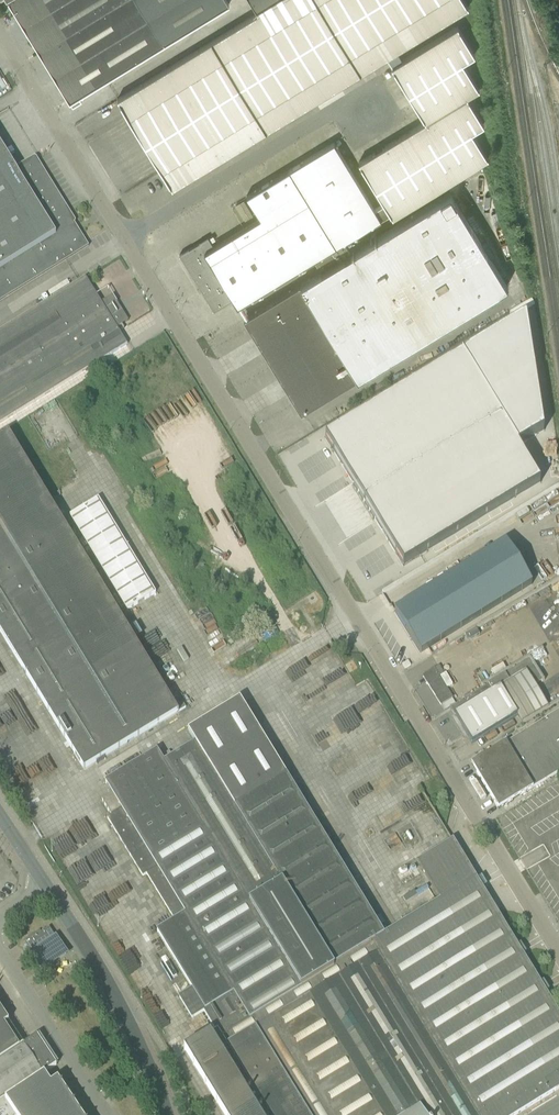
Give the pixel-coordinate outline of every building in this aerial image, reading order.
[(9,2),(73,106),(82,101),(81,100),(83,98),(81,95),(89,90),(105,80),(229,3),(227,0),(9,0),(8,0),(9,2)] [(224,156),(394,52),(469,7),(464,0),(279,0),(258,13),(257,12),(118,98),(163,171),(172,188),(224,156)] [(257,12),(258,13),(279,0),(250,0),(257,12)] [(359,162),(365,171),(393,217),(481,163),(488,159),(472,131),(484,124),(467,96),(479,89),(463,61),(475,54),(458,26),(392,67),(425,121),(359,162)] [(238,307),(314,260),(338,245),(344,242),(381,219),(351,169),(334,142),(296,165),(265,185),(247,196),(260,218),(205,252),(199,243),(180,254),(214,311),(233,299),(238,307)] [(37,159),(36,158),(35,158),(34,158),(15,170),(0,146),(0,302),(66,261),(89,247),(75,224),(75,223),(76,222),(76,221),(37,159)] [(314,260),(321,271),(300,284),(358,378),(508,286),(450,192),(351,253),(344,242),(338,245),(314,260)] [(128,345),(117,328),(129,321),(113,296),(101,303),(86,278),(0,332),(0,424),(128,345)] [(300,284),(245,318),(244,318),(301,412),(358,378),(300,284)] [(518,448),(544,432),(526,317),(526,316),(344,427),(325,439),(404,568),(541,484),(518,448)] [(0,438),(0,632),(84,770),(178,713),(186,708),(180,698),(172,703),(152,670),(135,642),(8,433),(0,438)] [(99,499),(70,516),(127,611),(156,594),(99,499)] [(395,612),(420,654),(429,649),(532,585),(506,543),(395,612)] [(477,628),(464,635),(468,641),(480,634),(477,628)] [(542,697),(535,686),(542,681),(529,660),(450,708),(472,744),(518,716),(523,725),(549,709),(542,697)] [(453,698),(446,687),(450,684),(439,666),(423,676),(426,682),(441,706),(453,698)] [(540,983),(453,841),(418,862),(441,900),(383,935),(239,699),(188,730),(196,743),(164,763),(157,751),(106,783),(113,795),(103,801),(112,816),(107,819),(143,877),(146,875),(175,921),(157,932),(193,990),(180,998),(192,1019),(204,1011),(216,1031),(211,1035),(211,1034),(184,1050),(224,1114),(517,1114),(558,1089),(558,1015),(540,983)] [(481,759),(472,764),(477,774),(558,724),(558,711),(481,759)] [(558,772),(558,724),(477,774),(498,809),(558,772)] [(25,944),(34,956),(39,964),(62,948),(57,941),(58,941),(49,928),(25,944)] [(5,1100),(44,1074),(45,1074),(57,1066),(38,1037),(24,1046),(9,1023),(9,1022),(0,1008),(0,1103),(5,1100)] [(55,1082),(54,1081),(50,1083),(45,1074),(44,1074),(5,1100),(0,1103),(0,1114),(81,1114),(58,1080),(55,1082)]
